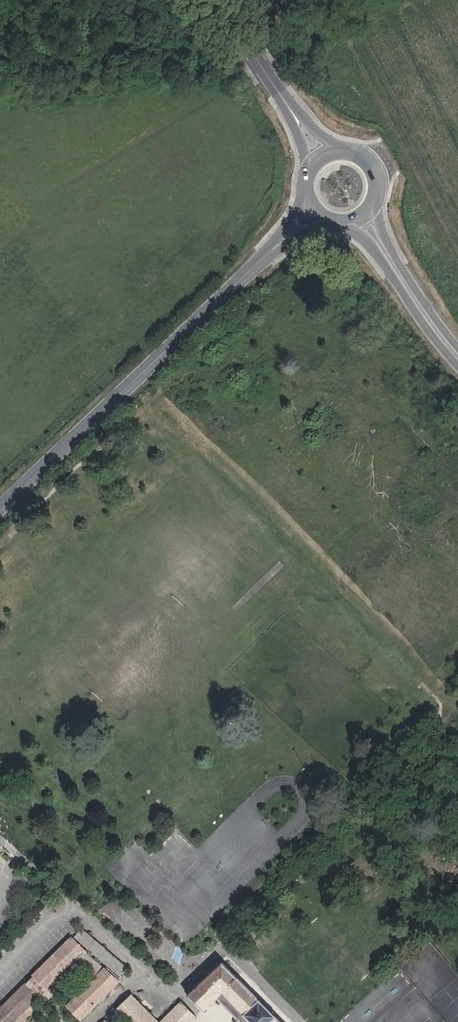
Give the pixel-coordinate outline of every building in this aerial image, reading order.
[(82,929),(76,937),(119,975),(126,968),(82,929)] [(39,996),(37,994),(43,988),(45,990),(74,961),(94,978),(68,1005),(81,1018),(118,981),(69,938),(31,975),(32,976),(0,1008),(0,1009),(13,1021),(39,996)] [(222,992),(251,1021),(280,1021),(221,963),(188,995),(203,1012),(217,998),(222,992)] [(222,992),(217,998),(238,1019),(238,1020),(240,1021),(251,1021),(222,992)] [(131,994),(116,1010),(128,1021),(158,1021),(131,994)] [(196,1017),(181,1002),(160,1021),(191,1021),(196,1017)] [(0,1009),(0,1021),(13,1021),(0,1009)]
